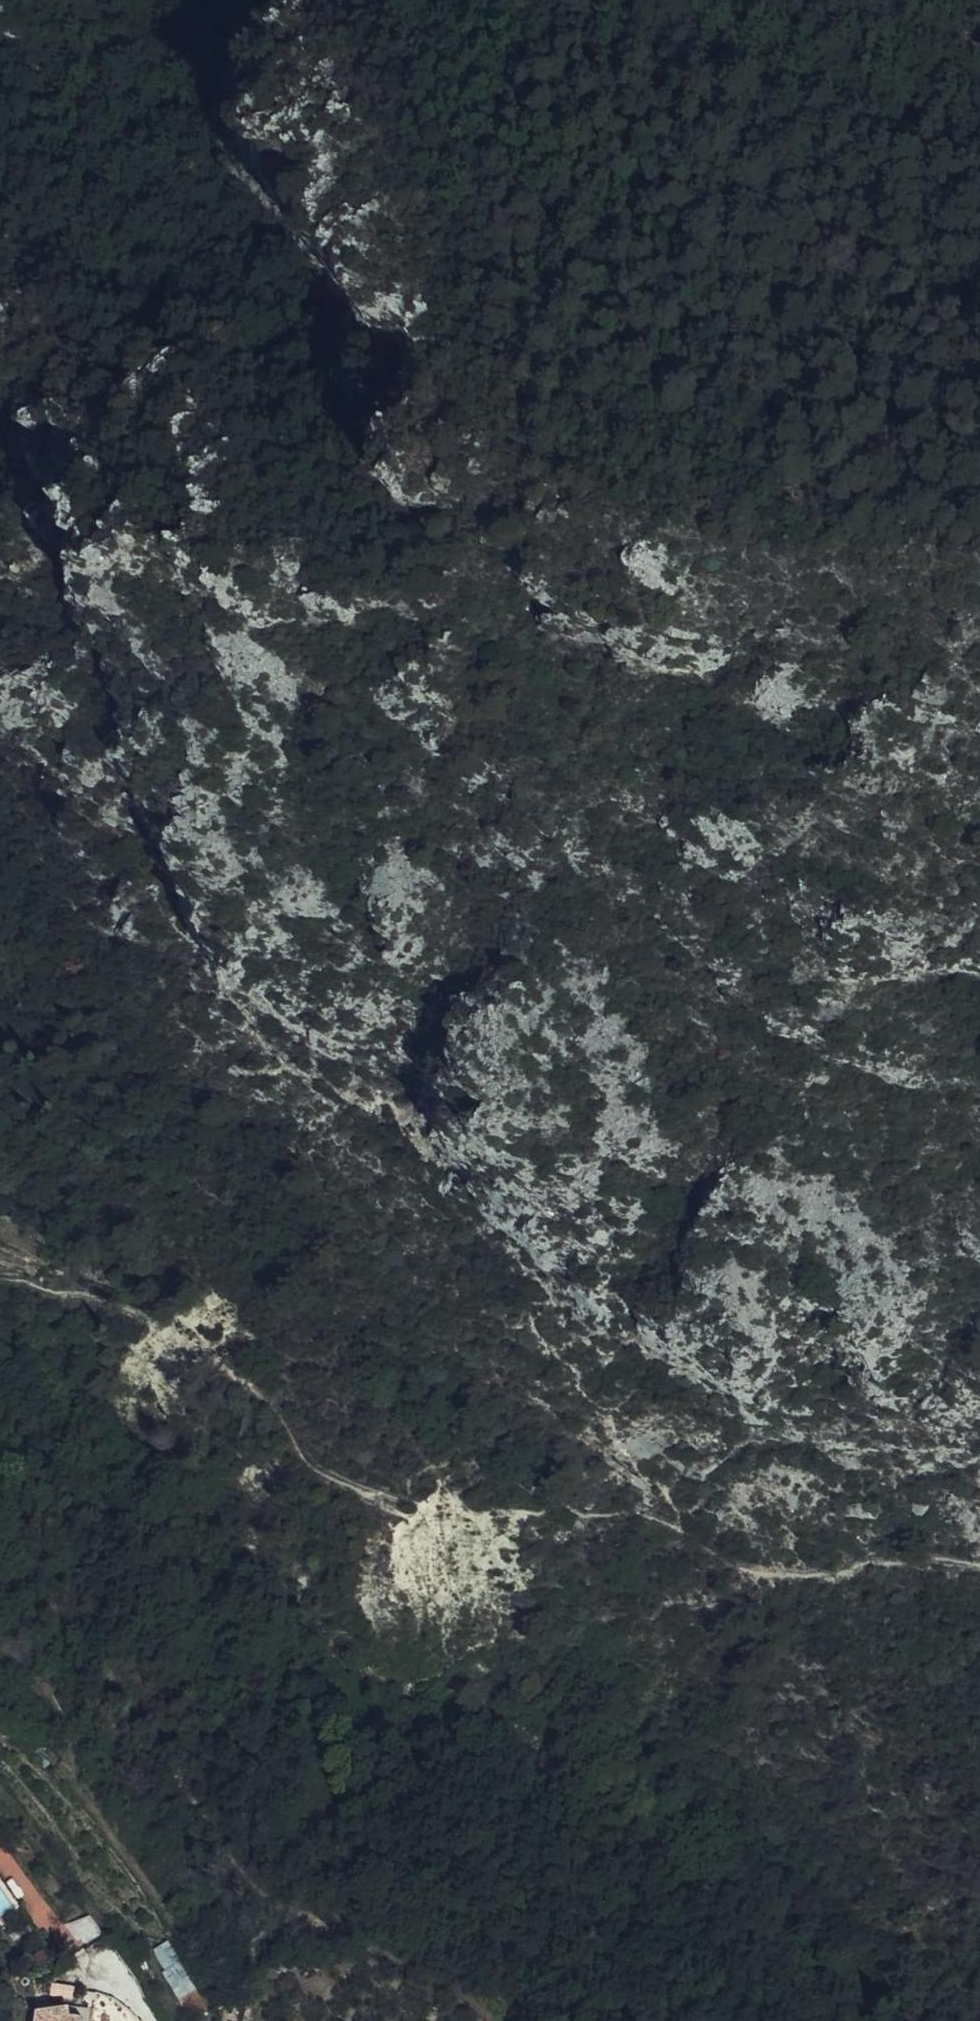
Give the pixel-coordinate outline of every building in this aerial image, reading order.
[(208,1989),(200,1964),(198,1961),(180,1967),(191,1996),(208,1989)] [(208,1989),(191,1996),(199,2015),(215,2010),(208,1989)] [(33,2008),(33,2020),(79,2020),(79,2007),(33,2008)]
